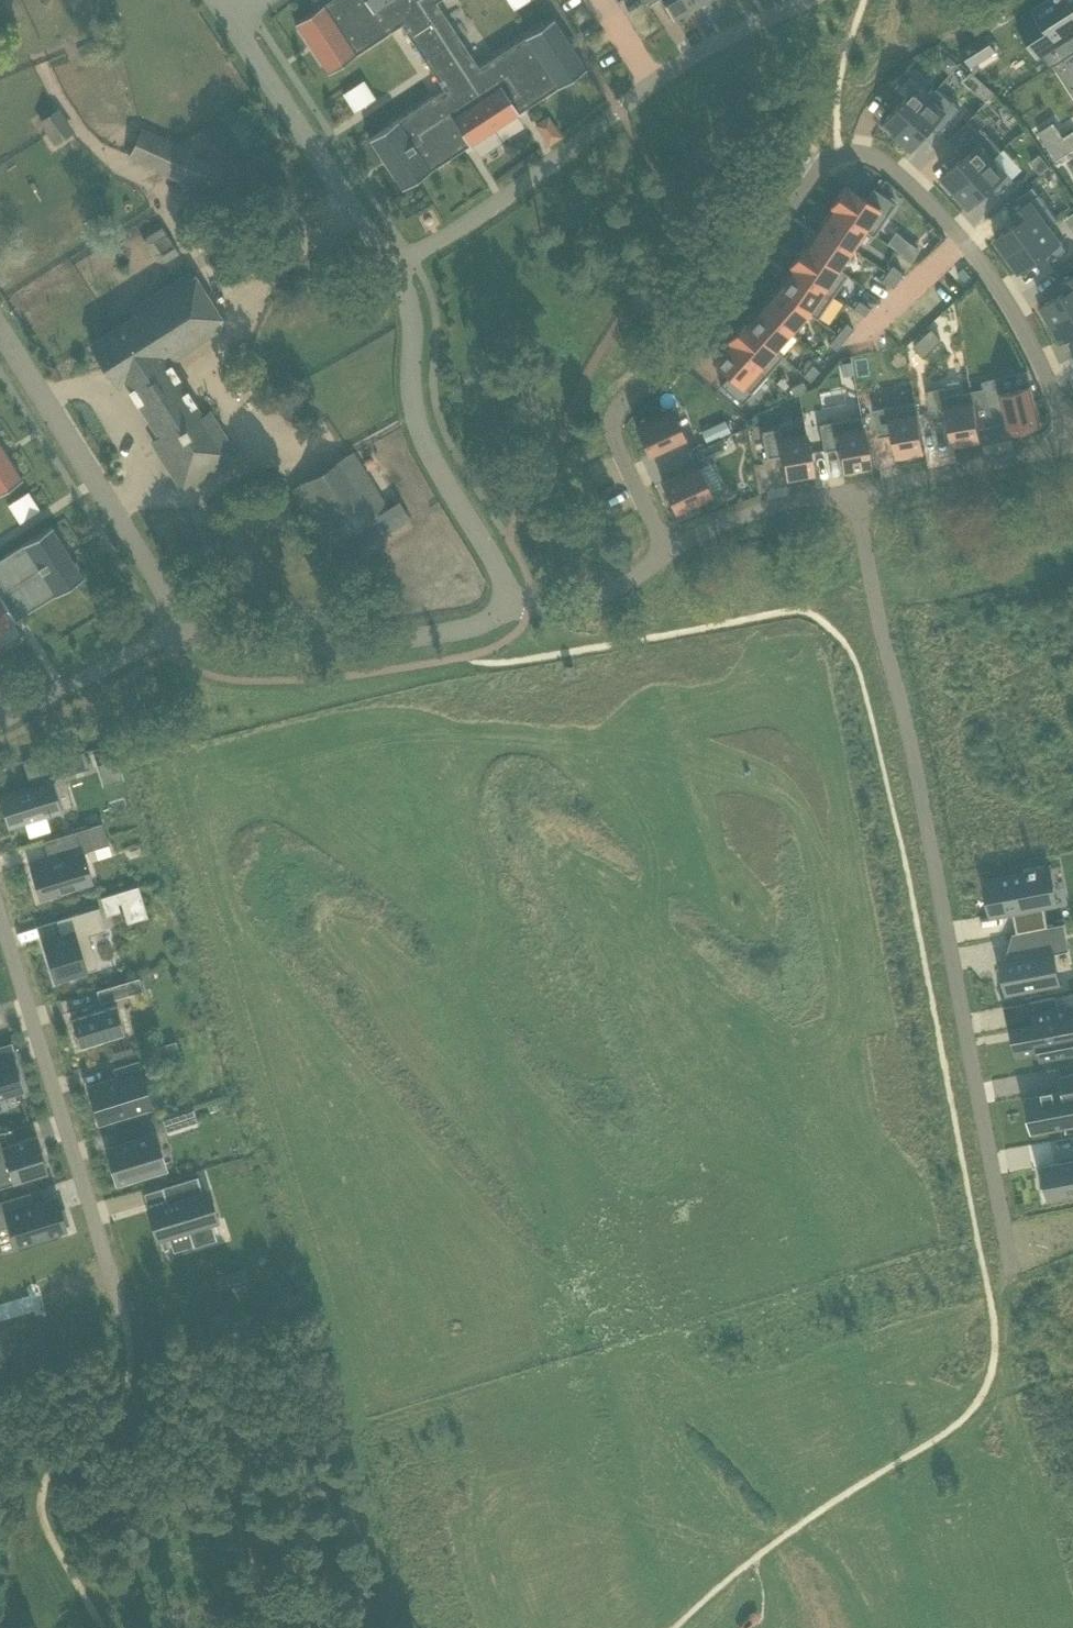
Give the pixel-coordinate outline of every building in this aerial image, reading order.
[(586,68),(585,67),(553,19),(554,18),(553,17),(524,36),(478,67),(435,1),(438,0),(328,0),(323,3),(294,22),(295,23),(296,23),(327,71),(327,72),(356,53),(401,24),(444,89),(397,119),(369,138),(369,139),(370,139),(402,187),(401,187),(402,188),(430,170),(469,144),(470,145),(471,144),(470,143),(517,113),(518,113),(519,113),(519,112),(557,86),(557,87),(586,68)] [(514,10),(529,0),(508,0),(514,10)] [(672,17),(694,5),(691,0),(662,0),(672,17)] [(1027,30),(1043,56),(1046,54),(1053,65),(1056,63),(1072,52),(1072,0),(1044,0),(1033,7),(1041,20),(1027,30)] [(961,48),(968,59),(972,66),(973,66),(979,62),(989,56),(996,51),(986,35),(984,33),(983,34),(961,48)] [(1056,63),(1057,65),(1065,77),(1072,88),(1072,52),(1056,63)] [(948,54),(944,60),(944,69),(950,73),(958,63),(948,54)] [(883,125),(882,126),(892,136),(895,132),(897,134),(931,96),(930,96),(908,76),(894,92),(902,99),(882,121),(883,122),(885,123),(883,125)] [(343,93),(355,112),(375,98),(363,80),(343,93)] [(983,85),(977,92),(987,101),(989,99),(994,93),(984,84),(983,85)] [(931,96),(897,134),(912,147),(919,140),(932,125),(940,132),(960,108),(938,88),(937,88),(934,91),(930,96),(931,96)] [(75,130),(58,106),(38,120),(47,134),(55,144),(75,130)] [(1054,121),(1038,132),(1048,147),(1064,136),(1064,135),(1054,121)] [(180,181),(194,150),(143,126),(128,157),(180,181)] [(944,179),(942,181),(951,192),(954,189),(956,191),(994,157),(994,158),(1002,150),(1001,150),(981,127),(958,149),(965,156),(946,173),(943,176),(944,177),(945,178),(944,179)] [(555,129),(543,136),(548,144),(549,144),(560,136),(560,135),(557,131),(555,129)] [(1048,147),(1056,160),(1072,149),(1072,130),(1064,136),(1048,147)] [(1041,155),(1032,162),(1040,172),(1049,165),(1041,155)] [(956,195),(955,196),(965,206),(967,204),(968,203),(969,204),(970,206),(992,186),(998,193),(1014,179),(994,158),(994,157),(956,191),(958,193),(956,195)] [(830,205),(830,206),(831,207),(832,206),(865,229),(864,230),(872,235),(873,236),(874,235),(895,203),(873,188),(865,199),(860,196),(848,187),(844,185),(838,194),(830,205)] [(1021,196),(1020,202),(1023,206),(1038,195),(1033,188),(1021,196)] [(1003,233),(996,238),(1005,250),(1008,254),(1048,224),(1049,225),(1054,222),(1058,219),(1057,218),(1040,194),(1014,212),(1020,220),(1003,233)] [(823,219),(819,226),(852,249),(852,248),(859,238),(864,230),(865,229),(832,206),(831,207),(823,219)] [(1048,224),(1008,254),(1020,270),(1043,253),(1049,261),(1066,249),(1049,225),(1048,224)] [(161,263),(180,253),(166,226),(146,236),(161,263)] [(806,244),(806,245),(839,268),(852,249),(819,226),(806,244)] [(237,228),(222,238),(233,254),(248,244),(237,228)] [(907,242),(900,251),(911,259),(918,249),(907,242)] [(790,264),(789,265),(791,267),(792,266),(833,294),(844,279),(847,273),(839,268),(806,245),(804,244),(790,264)] [(892,265),(887,273),(898,280),(903,273),(892,265)] [(785,276),(777,286),(809,311),(808,312),(816,317),(817,318),(817,317),(819,315),(833,294),(792,266),(791,267),(785,276)] [(887,273),(882,280),(893,288),(898,280),(887,273)] [(1040,310),(1047,322),(1051,320),(1052,322),(1072,310),(1072,276),(1063,282),(1067,289),(1068,290),(1049,301),(1042,305),(1043,308),(1040,310)] [(218,321),(191,280),(91,344),(118,386),(126,382),(160,437),(153,441),(182,488),(232,456),(208,418),(199,423),(158,360),(218,321)] [(777,286),(761,305),(791,331),(799,322),(808,312),(809,311),(777,286)] [(858,301),(853,308),(865,316),(869,308),(858,301)] [(752,315),(746,322),(776,348),(788,335),(791,331),(761,305),(752,315)] [(1052,322),(1062,340),(1072,333),(1072,310),(1052,322)] [(727,339),(727,340),(728,342),(729,341),(767,374),(783,355),(778,351),(776,348),(746,322),(744,321),(727,339)] [(846,323),(838,333),(845,339),(845,338),(853,329),(846,323)] [(932,330),(915,346),(924,355),(941,339),(932,330)] [(838,333),(829,344),(836,349),(845,339),(838,333)] [(726,344),(712,359),(730,374),(723,381),(721,385),(741,403),(762,379),(767,374),(729,341),(728,342),(726,344)] [(851,361),(841,363),(843,376),(853,374),(851,361)] [(812,365),(803,375),(811,381),(817,373),(819,370),(812,365)] [(998,377),(982,381),(984,388),(990,414),(1004,410),(1007,421),(1010,431),(1041,423),(1031,385),(1002,392),(998,377)] [(795,385),(791,387),(795,395),(803,391),(807,389),(805,386),(803,381),(795,385)] [(946,386),(926,390),(930,411),(933,410),(934,419),(949,417),(954,444),(981,439),(979,428),(974,400),(972,390),(947,394),(946,386)] [(916,401),(874,408),(879,436),(894,433),(898,455),(925,451),(916,401)] [(672,408),(635,425),(649,454),(685,437),(683,433),(672,408)] [(861,416),(819,423),(823,450),(830,449),(839,448),(843,470),(870,465),(861,416)] [(724,420),(701,430),(706,441),(729,431),(724,420)] [(779,427),(762,430),(767,457),(782,455),(786,477),(813,472),(806,433),(786,437),(780,438),(780,435),(779,427)] [(720,438),(692,451),(696,461),(724,449),(720,438)] [(0,447),(0,492),(20,480),(0,447)] [(411,520),(398,500),(388,507),(351,451),(290,491),(326,546),(336,539),(350,560),(411,520)] [(692,468),(662,482),(675,511),(711,494),(709,490),(698,465),(692,468)] [(28,491),(7,504),(19,523),(40,510),(28,491)] [(82,574),(50,524),(0,555),(0,625),(82,574)] [(89,767),(84,751),(54,756),(60,776),(89,767)] [(51,778),(0,794),(0,810),(2,810),(8,827),(12,826),(13,829),(23,826),(22,823),(61,811),(51,778)] [(102,822),(85,827),(92,849),(109,844),(102,822)] [(83,851),(77,853),(75,846),(48,854),(50,861),(29,868),(39,899),(93,883),(83,851)] [(1032,870),(985,879),(992,914),(1006,911),(1005,908),(1013,907),(1017,931),(1018,931),(1048,926),(1044,904),(1057,902),(1050,867),(1038,869),(1037,866),(1032,867),(1032,870)] [(133,887),(114,893),(117,903),(121,902),(136,897),(136,896),(133,887)] [(61,935),(43,941),(55,980),(97,967),(88,935),(106,929),(99,906),(57,919),(61,935)] [(1023,958),(1001,962),(1006,992),(1060,981),(1050,925),(1048,926),(1018,931),(1017,931),(1013,932),(1014,934),(1018,933),(1023,958)] [(139,977),(96,989),(100,1003),(143,990),(139,977)] [(1013,1026),(1018,1052),(1040,1048),(1042,1057),(1072,1051),(1072,1006),(1059,1009),(1056,996),(1031,1001),(1035,1022),(1013,1026)] [(115,1002),(71,1016),(80,1045),(124,1032),(115,1002)] [(175,1042),(157,1047),(161,1060),(179,1055),(175,1042)] [(13,1092),(23,1089),(13,1058),(0,1062),(0,1096),(13,1092)] [(151,1106),(137,1061),(115,1068),(117,1077),(87,1086),(99,1122),(151,1106)] [(1026,1095),(1033,1130),(1072,1122),(1072,1072),(1061,1074),(1064,1088),(1054,1090),(1053,1087),(1042,1090),(1042,1092),(1026,1095)] [(177,1115),(155,1122),(157,1130),(167,1128),(168,1132),(181,1128),(177,1115)] [(36,1134),(8,1143),(4,1130),(0,1131),(0,1187),(48,1172),(36,1134)] [(165,1167),(156,1138),(153,1139),(151,1134),(110,1147),(113,1159),(110,1161),(117,1182),(165,1167)] [(1040,1167),(1046,1199),(1072,1194),(1072,1160),(1040,1167)] [(149,1209),(148,1209),(157,1238),(169,1235),(169,1234),(170,1234),(186,1229),(188,1228),(188,1230),(192,1243),(192,1244),(192,1245),(193,1246),(217,1238),(216,1237),(211,1221),(215,1220),(217,1220),(208,1191),(203,1192),(197,1175),(161,1187),(161,1188),(166,1203),(159,1206),(149,1209)] [(0,1201),(0,1225),(9,1222),(16,1244),(65,1229),(63,1224),(68,1223),(64,1207),(58,1208),(55,1197),(34,1204),(30,1191),(0,1201)] [(238,1268),(215,1275),(218,1286),(241,1279),(238,1268)]
